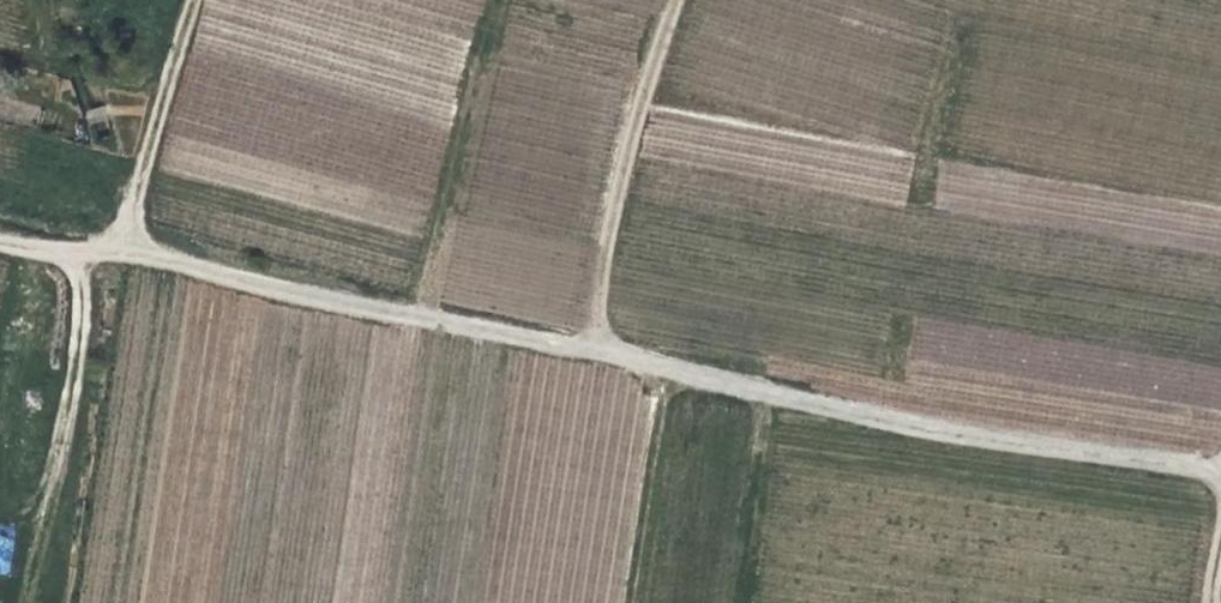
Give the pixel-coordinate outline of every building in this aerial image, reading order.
[(105,105),(86,110),(91,130),(110,126),(105,105)] [(12,574),(13,527),(0,527),(0,573),(12,574)]
